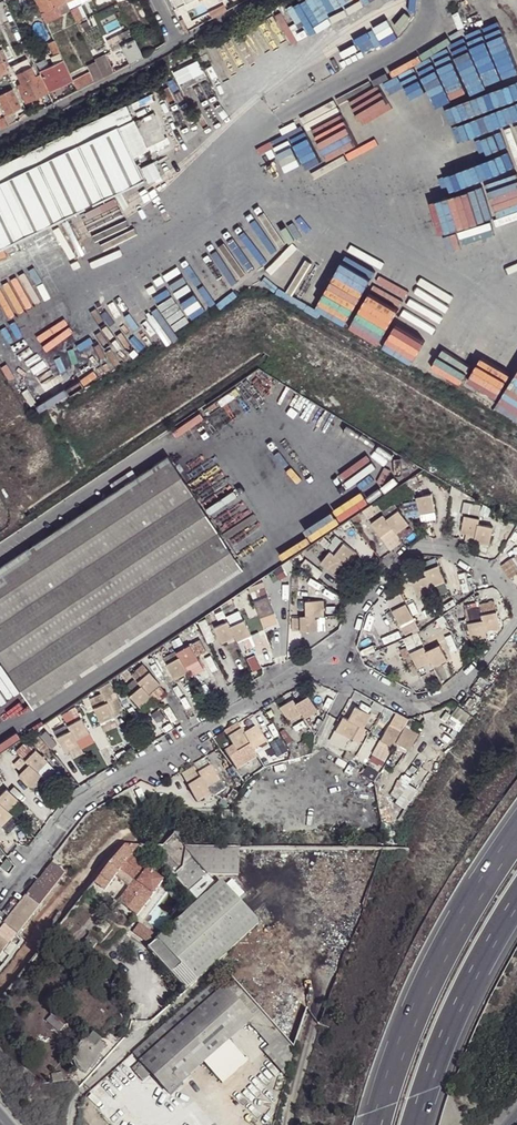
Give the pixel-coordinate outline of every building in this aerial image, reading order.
[(67,1),(66,0),(35,0),(42,13),(58,5),(67,1)] [(62,15),(71,11),(69,7),(67,1),(58,5),(62,15)] [(77,8),(83,20),(87,18),(79,2),(75,5),(73,5),(75,9),(77,8)] [(42,13),(46,22),(62,15),(58,5),(42,13)] [(71,11),(77,23),(83,20),(77,8),(75,9),(71,11)] [(130,64),(143,58),(129,29),(118,35),(120,41),(109,47),(112,52),(121,48),(130,64)] [(53,55),(59,53),(54,41),(48,43),(53,55)] [(103,78),(113,73),(104,55),(94,60),(96,63),(103,78)] [(464,112),(495,100),(478,56),(446,68),(464,112)] [(17,74),(32,68),(28,59),(13,66),(17,74)] [(40,71),(49,67),(46,59),(37,63),(40,71)] [(50,91),(73,81),(63,60),(49,67),(40,71),(50,91)] [(89,86),(103,78),(96,63),(87,67),(91,74),(85,77),(85,78),(89,86)] [(44,95),(48,93),(40,75),(36,77),(32,68),(17,74),(22,83),(18,86),(26,103),(44,95)] [(412,77),(419,105),(450,98),(443,70),(412,77)] [(9,86),(14,84),(8,72),(3,75),(9,86)] [(78,92),(89,86),(85,78),(77,82),(74,84),(78,92)] [(389,122),(419,108),(404,78),(385,87),(391,98),(383,102),(378,92),(375,94),(389,122)] [(2,94),(0,95),(0,100),(7,115),(22,108),(13,89),(9,91),(2,94)] [(47,108),(54,104),(51,97),(47,100),(43,101),(47,108)] [(0,165),(0,248),(143,180),(133,158),(148,151),(146,147),(165,138),(153,113),(134,122),(126,105),(0,165)] [(33,114),(43,110),(41,106),(31,110),(33,114)] [(9,126),(6,119),(5,118),(0,120),(0,129),(1,130),(9,126)] [(432,200),(456,187),(441,156),(416,169),(432,200)] [(127,204),(110,213),(115,222),(132,213),(127,204)] [(418,288),(387,345),(411,359),(423,338),(430,342),(444,316),(438,313),(444,303),(418,288)] [(31,707),(240,569),(166,457),(135,478),(130,471),(108,485),(112,493),(0,567),(0,660),(31,707)] [(414,501),(417,515),(432,512),(428,494),(413,498),(414,501)] [(414,501),(402,504),(405,518),(417,515),(414,501)] [(461,534),(472,537),(475,525),(477,512),(464,509),(458,534),(461,534)] [(395,511),(383,519),(390,530),(393,535),(406,528),(395,511)] [(390,530),(383,519),(380,514),(368,522),(378,538),(390,530)] [(475,525),(472,537),(471,543),(486,547),(490,528),(475,525)] [(471,543),(472,537),(461,534),(458,546),(469,549),(471,543)] [(323,548),(328,552),(341,563),(346,566),(355,554),(333,536),(323,548)] [(341,563),(328,552),(318,563),(332,574),(341,563)] [(420,571),(421,572),(427,588),(441,582),(435,566),(420,571)] [(427,588),(421,572),(407,578),(415,598),(429,593),(427,588)] [(248,593),(258,618),(273,612),(262,587),(248,593)] [(304,617),(316,616),(322,616),(322,602),(304,602),(304,617)] [(477,608),(483,633),(497,630),(492,603),(477,606),(477,608)] [(398,627),(411,620),(403,604),(389,611),(398,627)] [(484,638),(483,633),(477,608),(463,611),(469,641),(484,638)] [(224,616),(226,621),(234,637),(236,642),(240,640),(244,649),(252,645),(248,637),(250,635),(238,610),(224,616)] [(273,612),(258,618),(263,630),(278,624),(273,612)] [(316,631),(316,616),(304,617),(298,617),(298,631),(316,631)] [(298,631),(298,617),(290,617),(290,631),(298,631)] [(234,637),(226,621),(212,627),(220,643),(234,637)] [(415,668),(429,662),(424,652),(415,633),(402,639),(406,648),(400,651),(403,659),(409,656),(415,668)] [(188,644),(175,652),(184,668),(197,660),(188,644)] [(424,652),(429,662),(432,668),(445,661),(437,645),(424,652)] [(184,668),(175,652),(174,650),(160,658),(173,680),(187,672),(184,668)] [(197,660),(184,668),(187,672),(189,676),(202,668),(197,660)] [(130,674),(133,678),(148,695),(158,685),(159,684),(141,664),(130,674)] [(148,695),(133,678),(122,688),(129,694),(127,695),(140,709),(151,698),(148,695)] [(158,685),(148,695),(151,698),(155,702),(165,693),(158,685)] [(87,698),(98,723),(121,713),(114,697),(105,701),(101,692),(87,698)] [(294,703),(299,713),(303,719),(315,712),(306,696),(294,703)] [(287,720),(299,713),(294,703),(291,698),(278,705),(287,720)] [(353,706),(345,721),(361,730),(369,715),(353,706)] [(68,729),(74,740),(86,733),(87,732),(78,717),(65,724),(68,729)] [(361,730),(345,721),(340,718),(333,730),(349,739),(357,744),(364,731),(361,730)] [(51,730),(55,736),(68,729),(65,724),(64,723),(51,730)] [(391,747),(394,742),(399,732),(387,725),(378,740),(391,747)] [(399,732),(394,742),(408,749),(416,734),(402,726),(399,732)] [(242,734),(252,750),(264,742),(254,727),(242,734)] [(77,744),(74,740),(68,729),(55,736),(64,752),(77,744)] [(256,757),(252,750),(242,734),(239,730),(226,738),(231,747),(225,751),(237,770),(256,757)] [(346,746),(349,739),(333,730),(330,737),(346,746)] [(86,733),(74,740),(77,744),(89,737),(86,733)] [(15,750),(27,762),(36,771),(44,762),(47,760),(25,739),(15,750)] [(36,771),(27,762),(16,774),(29,786),(40,775),(36,771)] [(44,762),(36,771),(40,775),(42,777),(51,769),(44,762)] [(195,773),(198,777),(208,792),(210,796),(223,787),(208,764),(195,773)] [(208,792),(198,777),(186,786),(195,801),(208,792)] [(7,810),(18,800),(5,787),(0,792),(0,803),(7,810)] [(7,810),(0,803),(0,825),(11,814),(7,810)] [(11,817),(1,825),(6,832),(16,824),(11,817)] [(177,833),(173,837),(178,843),(185,824),(179,823),(177,833)] [(178,843),(173,837),(162,847),(158,847),(152,853),(175,879),(197,904),(218,885),(209,876),(238,876),(239,850),(219,849),(186,849),(183,848),(178,843)] [(123,845),(99,875),(109,883),(114,877),(120,870),(130,857),(139,846),(123,845)] [(146,871),(130,857),(120,870),(133,881),(136,883),(146,871)] [(16,934),(57,880),(63,872),(50,860),(2,921),(16,934)] [(133,881),(120,870),(114,877),(127,888),(133,881)] [(161,883),(146,871),(136,883),(151,896),(161,883)] [(99,875),(93,883),(104,890),(109,883),(99,875)] [(151,896),(136,883),(133,881),(127,888),(117,902),(135,916),(151,896)] [(184,990),(253,929),(259,924),(243,906),(238,900),(221,882),(218,885),(197,904),(158,939),(180,966),(170,975),(184,990)] [(244,895),(238,900),(243,906),(249,901),(244,895)] [(151,945),(158,939),(139,925),(134,932),(151,945)] [(147,948),(170,975),(180,966),(158,939),(151,945),(147,948)] [(282,1036),(225,972),(216,979),(223,987),(251,1020),(247,1023),(269,1047),(282,1036)] [(223,987),(216,979),(132,1053),(139,1061),(223,987)] [(228,1040),(247,1023),(251,1020),(223,987),(139,1061),(131,1069),(142,1082),(151,1074),(168,1093),(203,1063),(228,1040)] [(286,1077),(295,1050),(282,1036),(269,1047),(264,1052),(286,1077)] [(77,1066),(76,1068),(84,1076),(89,1069),(91,1070),(101,1058),(99,1057),(106,1049),(97,1042),(92,1047),(84,1040),(72,1055),(75,1058),(80,1063),(77,1066)] [(228,1040),(203,1063),(222,1084),(246,1061),(228,1040)]
